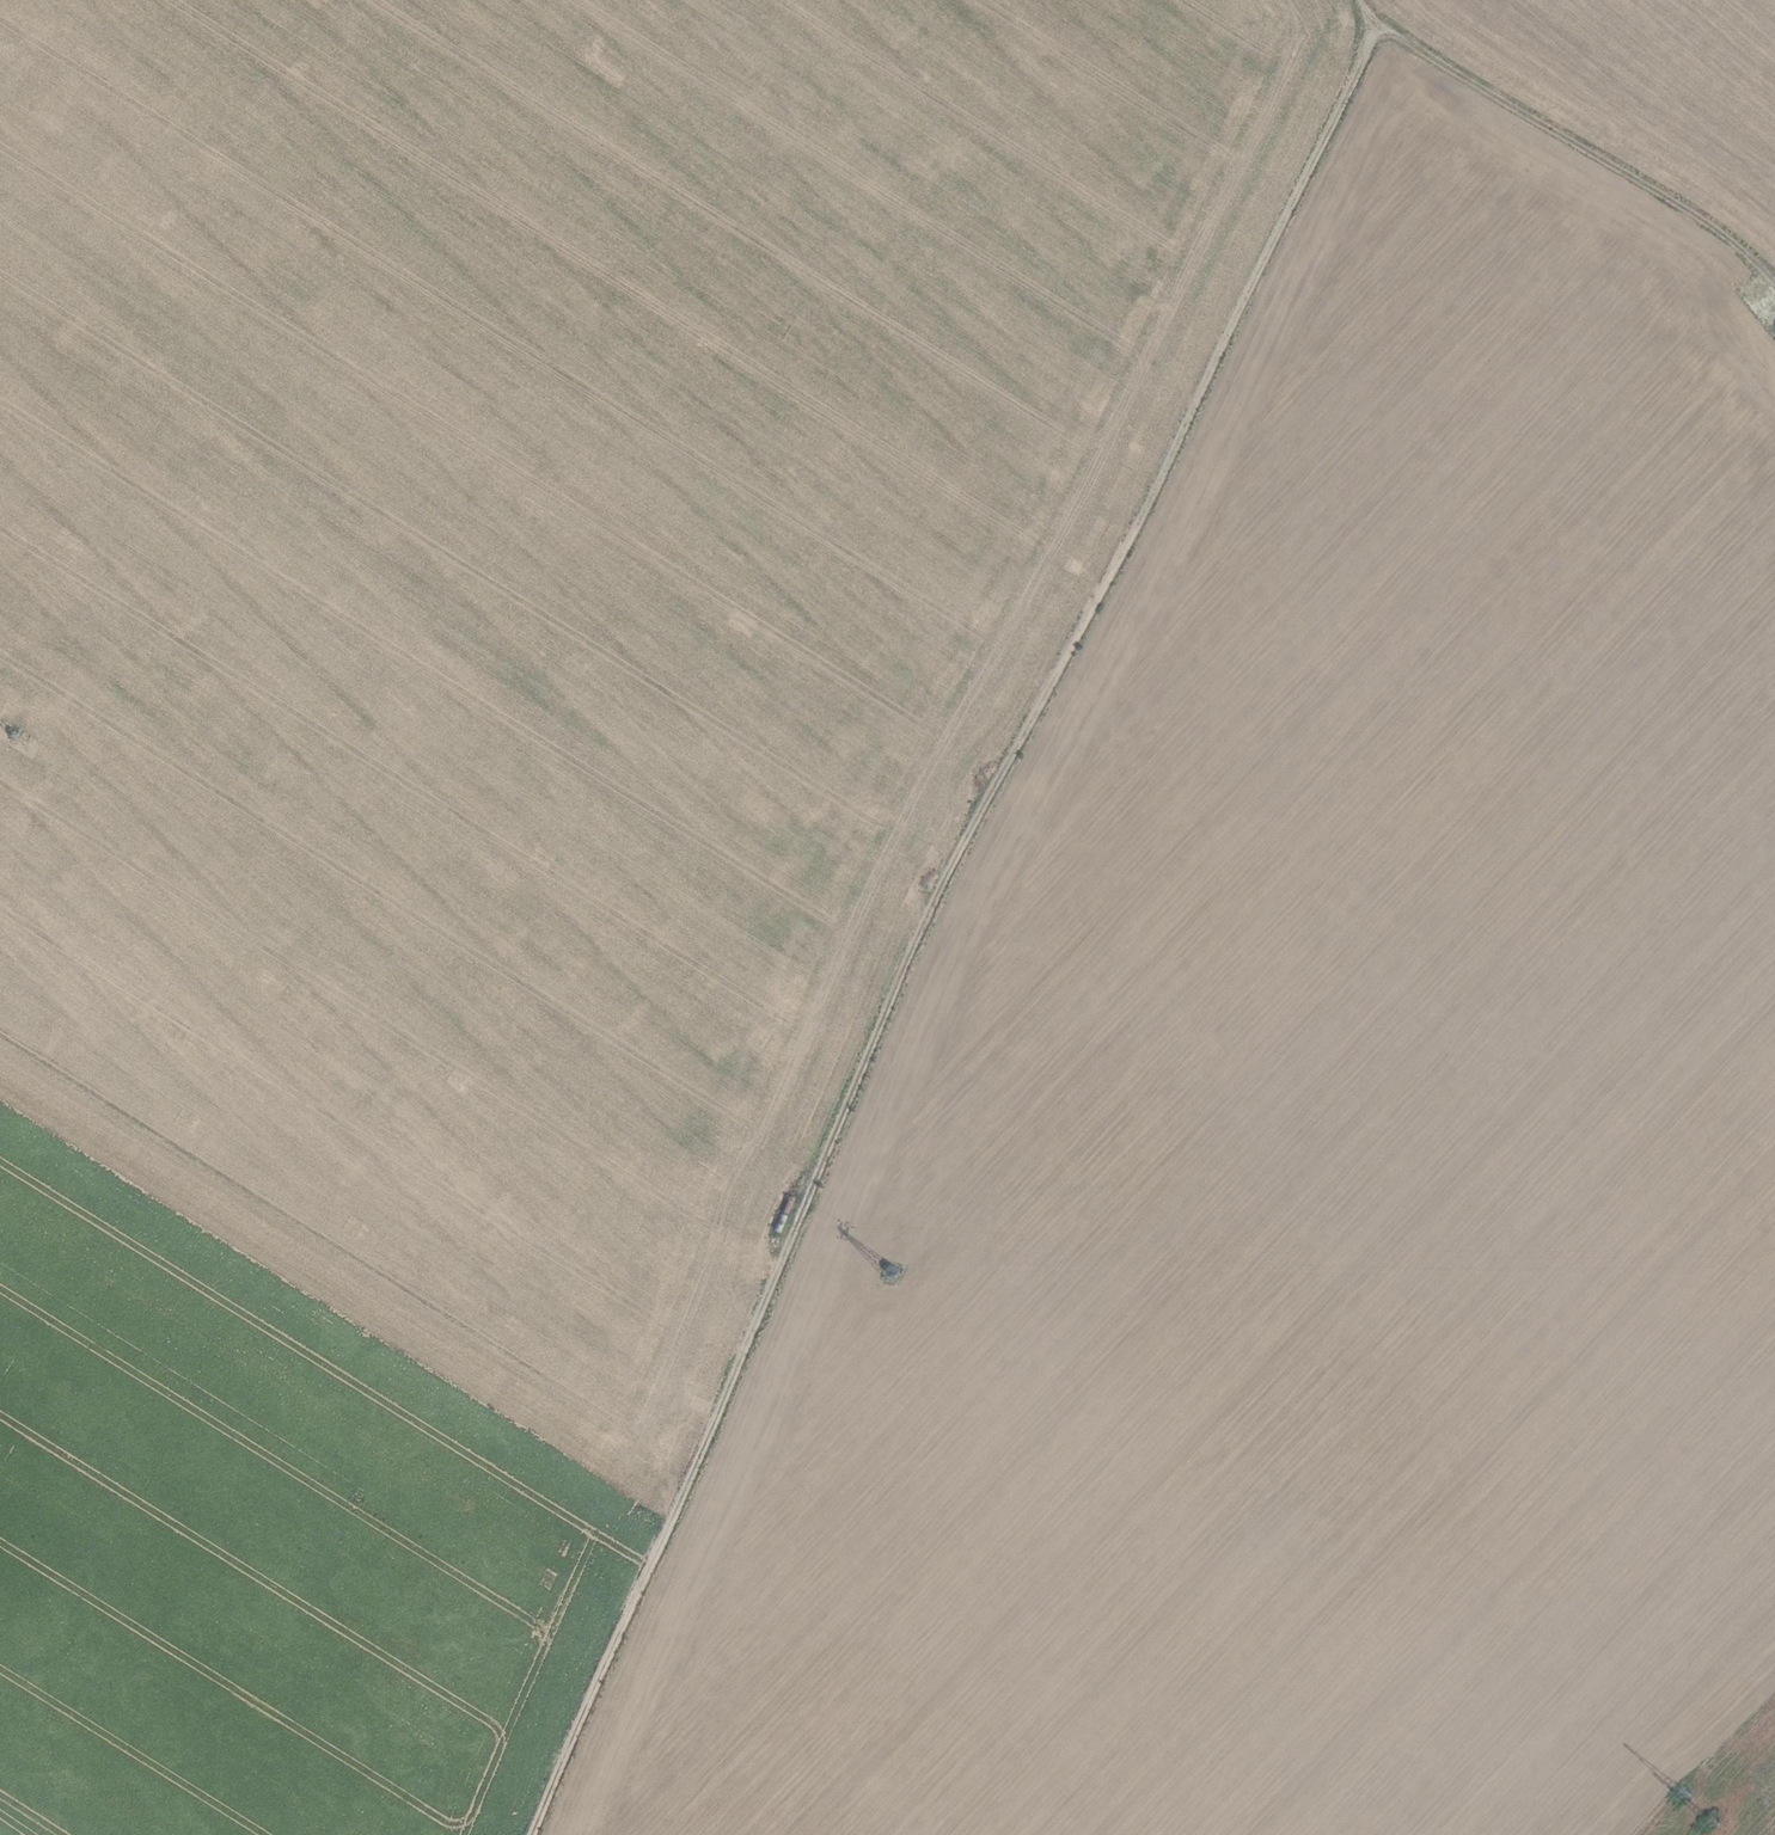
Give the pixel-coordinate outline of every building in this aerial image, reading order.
[(783,1211),(789,1214),(796,1197),(789,1195),(783,1211)]
